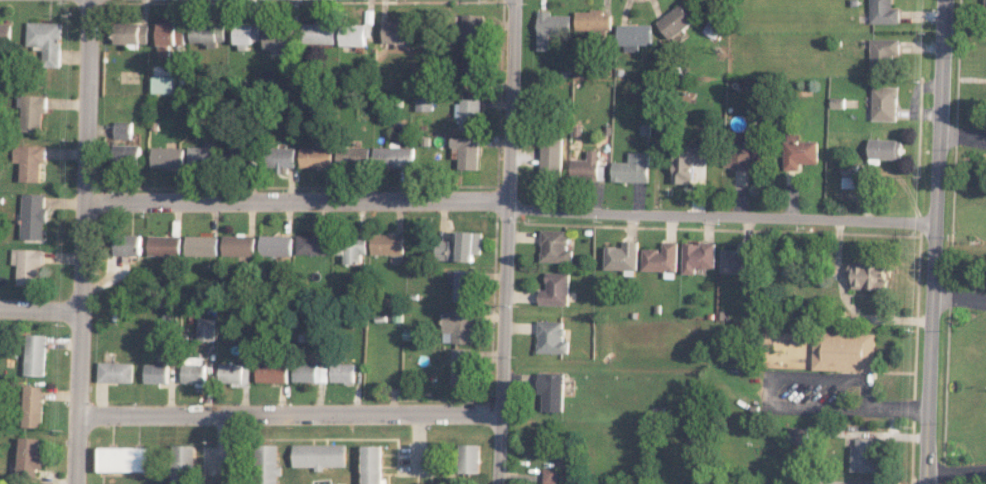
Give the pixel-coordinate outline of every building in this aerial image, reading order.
[(898,8),(892,8),(892,0),(870,0),(870,24),(898,23),(898,8)] [(657,23),(670,39),(693,21),(680,4),(657,23)] [(538,50),(549,50),(549,37),(570,36),(570,14),(550,15),(550,11),(537,11),(538,50)] [(575,30),(592,30),(593,34),(610,34),(610,11),(575,11),(575,30)] [(482,14),(462,14),(463,49),(483,49),(482,14)] [(703,30),(714,36),(722,22),(710,16),(703,30)] [(410,43),(411,21),(385,20),(385,43),(410,43)] [(63,22),(29,22),(28,46),(44,46),(44,67),(62,68),(63,22)] [(192,42),(208,43),(208,48),(219,48),(219,41),(226,41),(226,23),(193,22),(192,42)] [(336,43),(335,22),(304,23),(305,44),(336,43)] [(0,23),(0,45),(12,45),(12,23),(0,23)] [(116,43),(149,44),(150,23),(117,23),(116,43)] [(159,23),(160,55),(171,55),(170,45),(186,45),(186,23),(159,23)] [(262,42),(261,23),(237,23),(237,50),(248,49),(248,43),(262,42)] [(651,24),(617,24),(618,51),(639,51),(639,45),(651,45),(651,24)] [(341,45),(367,46),(367,26),(342,25),(341,45)] [(294,51),(293,27),(266,27),(266,51),(294,51)] [(869,39),(870,71),(892,71),(892,54),(899,54),(898,38),(869,39)] [(478,80),(479,57),(463,57),(462,80),(478,80)] [(153,93),(173,93),(173,77),(153,76),(153,93)] [(896,121),(897,87),(871,86),(871,120),(896,121)] [(47,113),(47,95),(18,95),(18,106),(23,106),(22,131),(42,132),(42,113),(47,113)] [(416,111),(433,110),(432,96),(416,96),(416,111)] [(457,117),(461,117),(460,130),(479,130),(480,98),(457,98),(457,117)] [(115,139),(132,139),(132,121),(115,121),(115,139)] [(479,169),(478,137),(451,137),(452,158),(459,158),(459,169),(479,169)] [(900,159),(900,140),(869,139),(868,164),(878,164),(878,159),(900,159)] [(817,163),(818,142),(784,141),(783,170),(799,170),(799,163),(817,163)] [(390,147),(374,147),(374,167),(414,166),(413,146),(400,147),(400,142),(390,142),(390,147)] [(562,142),(541,142),(540,179),(561,180),(562,142)] [(115,166),(140,166),(140,145),(116,144),(115,166)] [(40,182),(40,163),(45,163),(46,146),(14,145),(13,162),(20,163),(20,181),(40,182)] [(229,164),(248,163),(247,146),(228,147),(229,164)] [(673,181),(693,181),(693,164),(707,164),(707,146),(673,146),(673,181)] [(759,168),(758,146),(723,147),(723,168),(759,168)] [(183,168),(184,148),(152,147),(152,168),(183,168)] [(188,166),(220,167),(221,148),(188,147),(188,166)] [(295,147),(269,147),(270,172),(288,171),(288,167),(295,167),(295,147)] [(300,147),(300,167),(332,168),(332,147),(300,147)] [(369,147),(338,147),(337,165),(369,166),(369,147)] [(571,159),(570,179),(598,180),(599,150),(587,150),(587,160),(571,159)] [(649,152),(628,152),(628,161),(612,161),(612,181),(648,182),(649,152)] [(842,175),(855,175),(854,165),(842,166),(842,175)] [(841,187),(854,187),(854,176),(842,176),(841,187)] [(45,194),(22,193),(21,239),(44,240),(45,194)] [(572,262),(572,249),(567,249),(567,230),(541,230),(541,262),(572,262)] [(474,261),(474,254),(482,254),(482,231),(459,231),(459,242),(436,241),(436,260),(474,261)] [(141,256),(141,235),(116,234),(115,255),(141,256)] [(296,234),(297,255),(327,254),(327,234),(296,234)] [(372,253),(404,254),(404,234),(372,234),(372,253)] [(180,256),(180,236),(149,235),(148,255),(180,256)] [(254,256),(255,236),(223,235),(223,255),(254,256)] [(292,236),(260,235),(260,255),(291,256),(292,236)] [(185,255),(217,256),(218,236),(186,236),(185,255)] [(366,255),(366,238),(344,238),(344,264),(362,263),(362,255),(366,255)] [(622,246),(606,246),(605,269),(637,270),(638,241),(623,241),(622,246)] [(643,270),(677,271),(678,242),(662,242),(662,249),(643,248),(643,270)] [(715,268),(715,243),(683,242),(682,274),(696,274),(696,268),(715,268)] [(754,274),(754,244),(739,243),(739,249),(721,249),(721,273),(754,274)] [(16,285),(40,285),(41,249),(11,249),(11,264),(17,264),(16,285)] [(852,289),(887,290),(887,268),(878,268),(878,262),(848,261),(848,277),(853,278),(852,289)] [(454,301),(473,302),(474,270),(455,269),(454,301)] [(569,273),(546,273),(546,290),(540,290),(540,305),(568,305),(569,273)] [(473,343),(473,332),(476,332),(476,312),(444,311),(443,342),(473,343)] [(216,318),(198,318),(197,340),(216,340),(216,318)] [(564,321),(538,321),(538,353),(569,353),(569,340),(564,340),(564,321)] [(875,333),(815,332),(814,370),(874,371),(875,333)] [(46,334),(26,334),(25,375),(45,376),(46,334)] [(452,384),(470,385),(471,349),(453,348),(452,384)] [(204,357),(190,357),(190,362),(182,362),(182,383),(204,383),(204,357)] [(133,362),(99,361),(99,382),(133,382),(133,362)] [(256,382),(287,383),(288,363),(257,362),(256,382)] [(168,364),(145,363),(144,382),(167,383),(168,364)] [(327,368),(317,368),(317,363),(294,363),(293,382),(327,382),(327,368)] [(330,382),(353,383),(354,364),(331,363),(330,382)] [(219,382),(232,382),(232,386),(249,386),(249,364),(220,364),(219,382)] [(542,411),(563,412),(564,374),(539,373),(538,394),(543,394),(542,411)] [(43,386),(23,386),(22,427),(42,427),(43,386)] [(41,476),(42,438),(19,438),(18,475),(41,476)] [(851,471),(875,472),(876,438),(852,438),(851,471)] [(260,444),(259,483),(278,483),(278,476),(281,476),(281,466),(278,466),(278,445),(260,444)] [(346,466),(346,444),(293,445),(294,467),(315,466),(316,471),(324,471),(324,467),(346,466)] [(480,472),(479,444),(459,445),(459,473),(480,472)] [(171,483),(193,483),(193,445),(172,445),(171,483)] [(362,446),(363,483),(383,483),(382,445),(362,446)] [(99,471),(152,471),(152,447),(99,447),(99,471)] [(543,483),(557,483),(557,468),(543,468),(543,483)]
